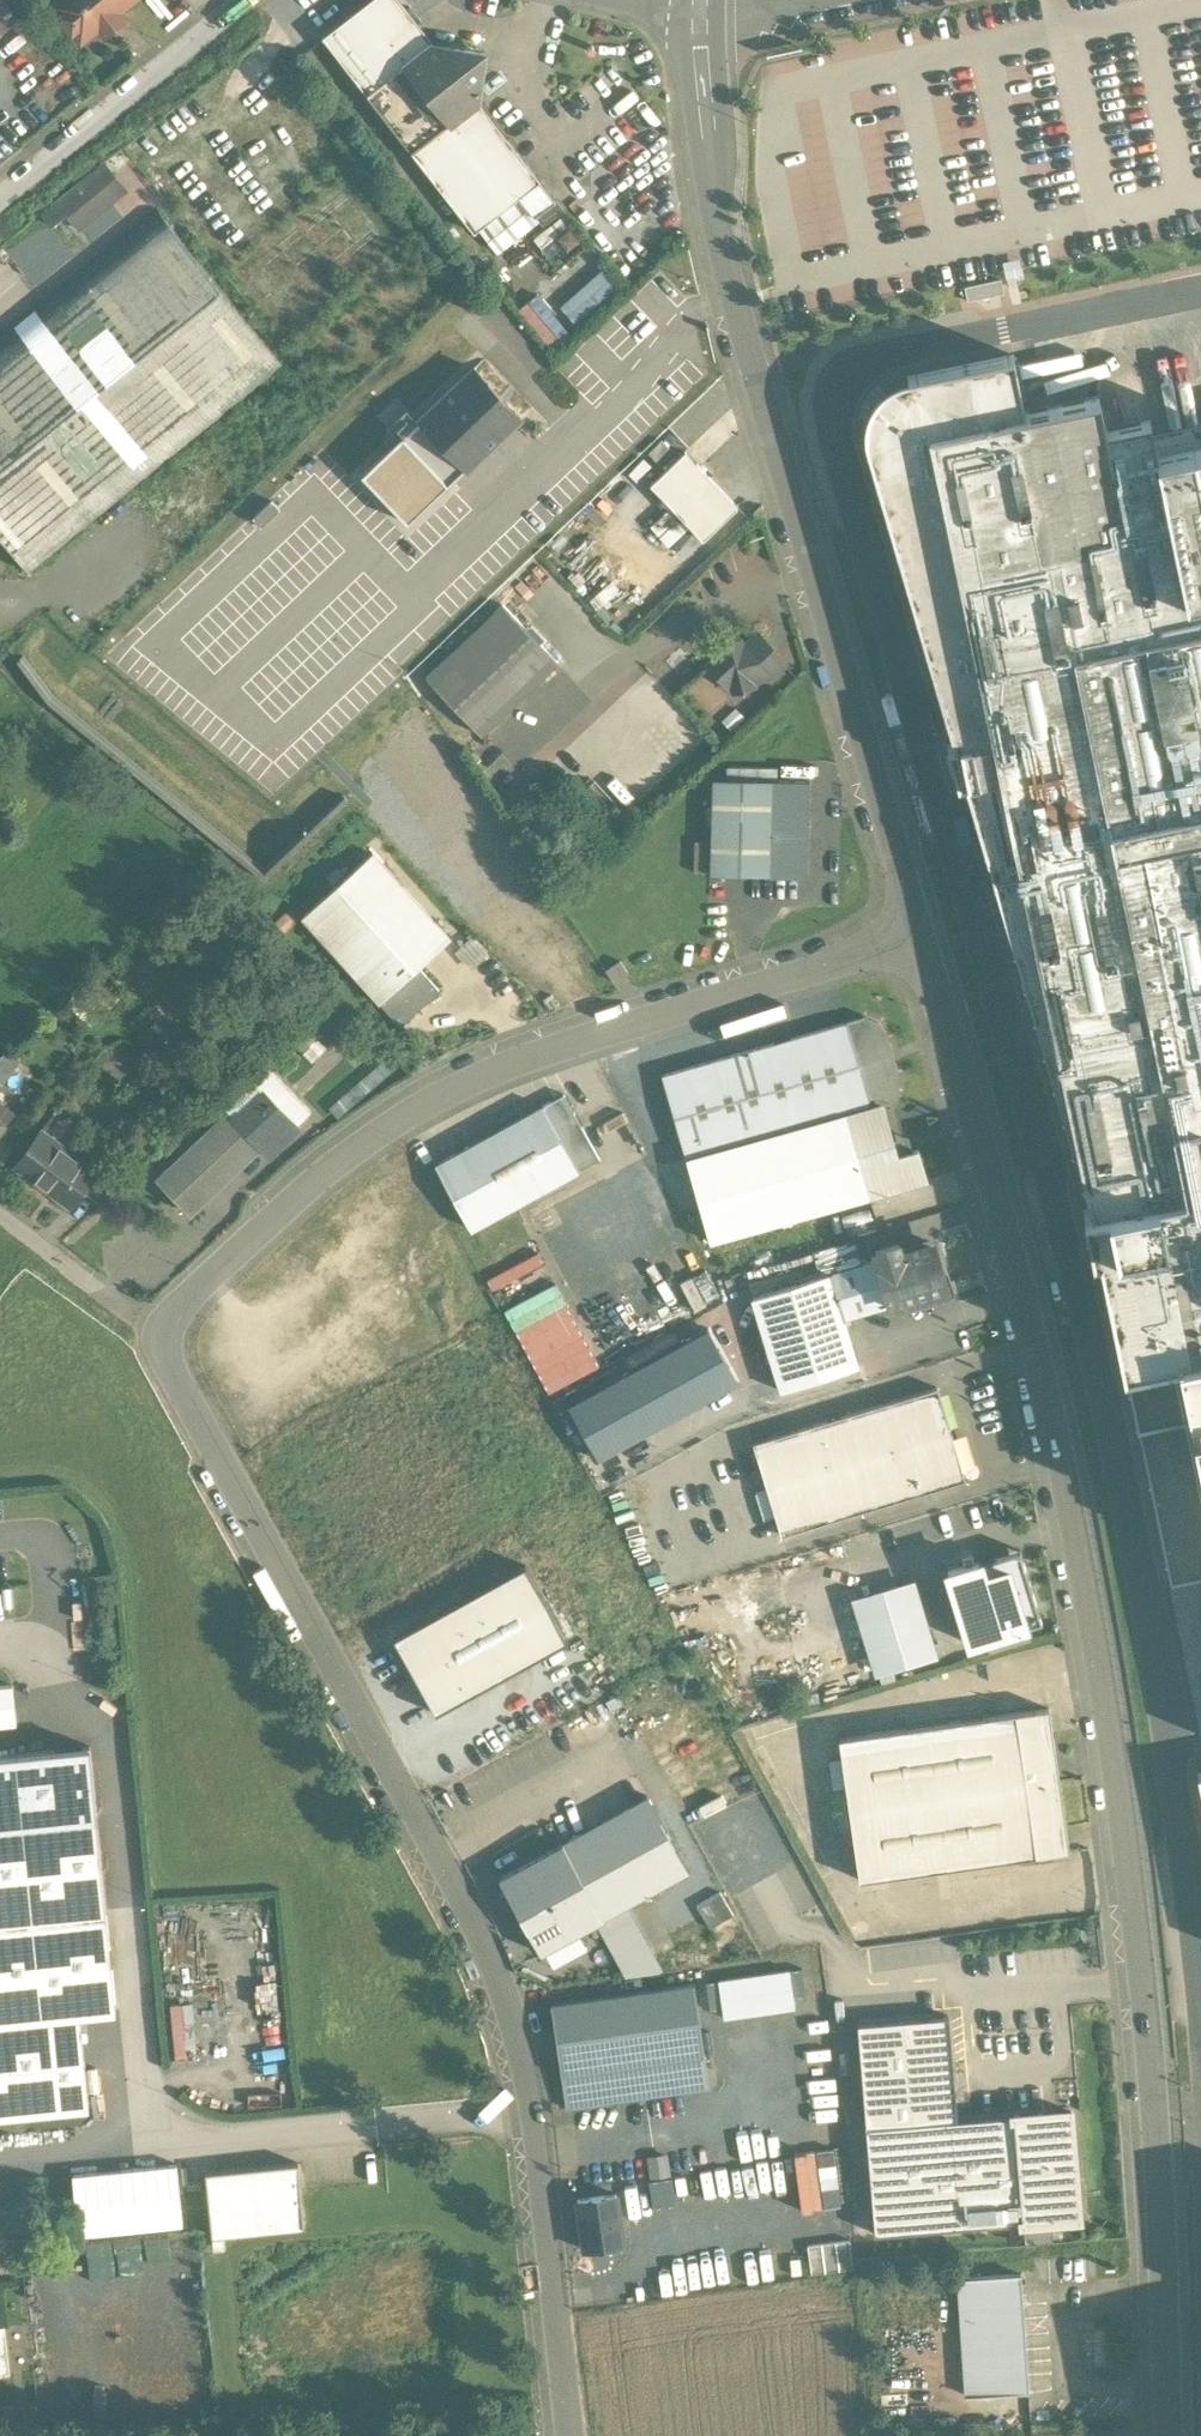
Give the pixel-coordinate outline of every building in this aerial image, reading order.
[(20,17),(6,0),(0,0),(0,34),(20,17)] [(58,1),(52,6),(82,43),(100,28),(106,35),(127,18),(121,11),(134,0),(58,0),(58,1)] [(479,99),(484,63),(471,46),(434,41),(402,0),(370,0),(323,36),(473,231),(479,227),(519,195),(540,179),(479,99)] [(102,167),(42,215),(51,226),(66,214),(78,229),(116,199),(103,184),(111,177),(102,167)] [(519,195),(479,227),(498,250),(539,220),(536,215),(519,195)] [(557,199),(536,215),(539,220),(544,227),(566,211),(557,199)] [(0,337),(0,537),(28,572),(285,368),(160,211),(0,337)] [(606,271),(586,286),(595,299),(616,284),(606,271)] [(1001,276),(963,285),(967,299),(1005,291),(1001,276)] [(553,345),(569,330),(535,293),(518,308),(553,345)] [(1156,449),(1150,417),(1107,424),(1099,391),(1024,407),(1010,351),(897,374),(878,388),(867,417),(871,441),(1122,1357),(1189,1343),(1200,1406),(1200,440),(1156,449)] [(520,416),(474,367),(419,419),(465,468),(520,416)] [(383,440),(390,447),(401,436),(419,419),(407,407),(387,427),(391,432),(383,440)] [(401,436),(448,484),(465,468),(419,419),(401,436)] [(448,484),(401,436),(390,447),(362,473),(408,522),(448,484)] [(683,452),(649,484),(702,539),(736,506),(683,452)] [(501,604),(424,678),(481,737),(558,663),(501,604)] [(740,640),(720,646),(721,651),(705,666),(727,690),(731,686),(733,693),(754,687),(752,681),(773,675),(784,665),(756,635),(746,645),(742,646),(740,640)] [(807,781),(710,781),(710,874),(807,874),(807,781)] [(450,939),(372,853),(301,918),(379,1003),(418,968),(450,939)] [(618,959),(604,967),(613,980),(626,972),(618,959)] [(418,968),(379,1003),(400,1026),(439,990),(418,968)] [(887,1039),(879,1023),(865,1018),(847,1023),(870,1106),(881,1104),(889,1102),(897,1090),(897,1072),(887,1039)] [(847,1023),(662,1076),(686,1159),(687,1159),(844,1114),(870,1106),(847,1023)] [(267,1040),(241,1063),(257,1071),(283,1048),(267,1040)] [(0,1059),(0,1083),(2,1084),(20,1062),(9,1050),(0,1059)] [(298,1127),(253,1081),(253,1082),(225,1107),(228,1110),(263,1145),(261,1146),(269,1155),(298,1127)] [(215,1097),(144,1164),(157,1177),(228,1110),(225,1107),(215,1097)] [(881,1104),(870,1106),(844,1114),(867,1197),(927,1180),(918,1150),(896,1156),(881,1104)] [(543,1106),(435,1165),(471,1230),(578,1171),(543,1106)] [(157,1177),(156,1178),(190,1213),(261,1146),(263,1145),(228,1110),(157,1177)] [(844,1114),(687,1159),(711,1242),(867,1197),(844,1114)] [(95,1171),(41,1132),(16,1166),(71,1206),(82,1191),(96,1172),(95,1171)] [(123,1183),(99,1165),(95,1171),(96,1172),(82,1191),(100,1205),(123,1183)] [(821,1277),(861,1265),(854,1241),(814,1253),(821,1277)] [(932,1243),(900,1252),(898,1244),(875,1251),(877,1260),(891,1305),(946,1289),(932,1243)] [(491,1289),(544,1263),(538,1250),(484,1276),(491,1289)] [(861,1265),(831,1274),(845,1320),(891,1305),(877,1260),(861,1265)] [(679,1281),(695,1309),(721,1294),(704,1266),(679,1281)] [(821,1277),(752,1298),(780,1391),(859,1367),(845,1320),(831,1274),(821,1277)] [(605,1352),(591,1326),(540,1354),(554,1380),(605,1352)] [(567,1405),(598,1460),(740,1382),(709,1326),(567,1405)] [(1122,1357),(1170,1579),(1200,1573),(1200,1406),(1189,1343),(1122,1357)] [(937,1388),(753,1444),(781,1536),(965,1480),(937,1388)] [(1019,1550),(947,1572),(969,1644),(984,1639),(1026,1627),(1041,1622),(1019,1550)] [(435,1714),(565,1642),(524,1567),(393,1638),(435,1714)] [(910,1584),(857,1600),(879,1671),(931,1655),(910,1584)] [(1026,1627),(984,1639),(989,1653),(1030,1640),(1026,1627)] [(0,1689),(0,1723),(14,1721),(10,1688),(0,1689)] [(1049,1709),(839,1738),(859,1881),(1069,1851),(1049,1709)] [(95,1813),(89,1747),(0,1756),(0,1824),(95,1813)] [(649,1797),(563,1844),(604,1920),(626,1908),(690,1873),(649,1797)] [(0,1824),(0,1920),(106,1909),(95,1813),(0,1824)] [(597,1924),(604,1920),(563,1844),(501,1877),(542,1953),(597,1924)] [(604,1920),(597,1924),(625,1975),(660,1972),(626,1908),(604,1920)] [(0,1920),(0,2021),(80,2013),(116,2010),(106,1909),(0,1920)] [(720,1984),(726,2023),(797,2012),(791,1974),(720,1984)] [(694,1985),(550,2005),(561,2077),(704,2056),(694,1985)] [(0,2021),(0,2117),(89,2108),(80,2013),(0,2021)] [(857,2024),(865,2128),(956,2121),(948,2016),(857,2024)] [(704,2056),(561,2077),(565,2109),(709,2089),(704,2056)] [(1070,2111),(1014,2116),(1022,2223),(1079,2218),(1070,2111)] [(956,2121),(865,2128),(874,2235),(1022,2223),(1014,2116),(956,2121)] [(798,2209),(840,2207),(837,2148),(794,2150),(798,2209)] [(206,2173),(211,2237),(304,2229),(297,2164),(206,2173)] [(78,2236),(181,2227),(176,2166),(73,2175),(78,2236)] [(584,2252),(622,2247),(616,2197),(577,2202),(584,2252)] [(812,2276),(853,2270),(850,2243),(808,2248),(812,2276)] [(1021,2274),(958,2279),(962,2342),(1025,2337),(1021,2274)] [(0,2328),(0,2376),(8,2375),(3,2327),(0,2328)] [(1025,2337),(962,2342),(966,2397),(1029,2393),(1025,2337)] [(962,2367),(951,2368),(953,2397),(964,2396),(962,2367)]
